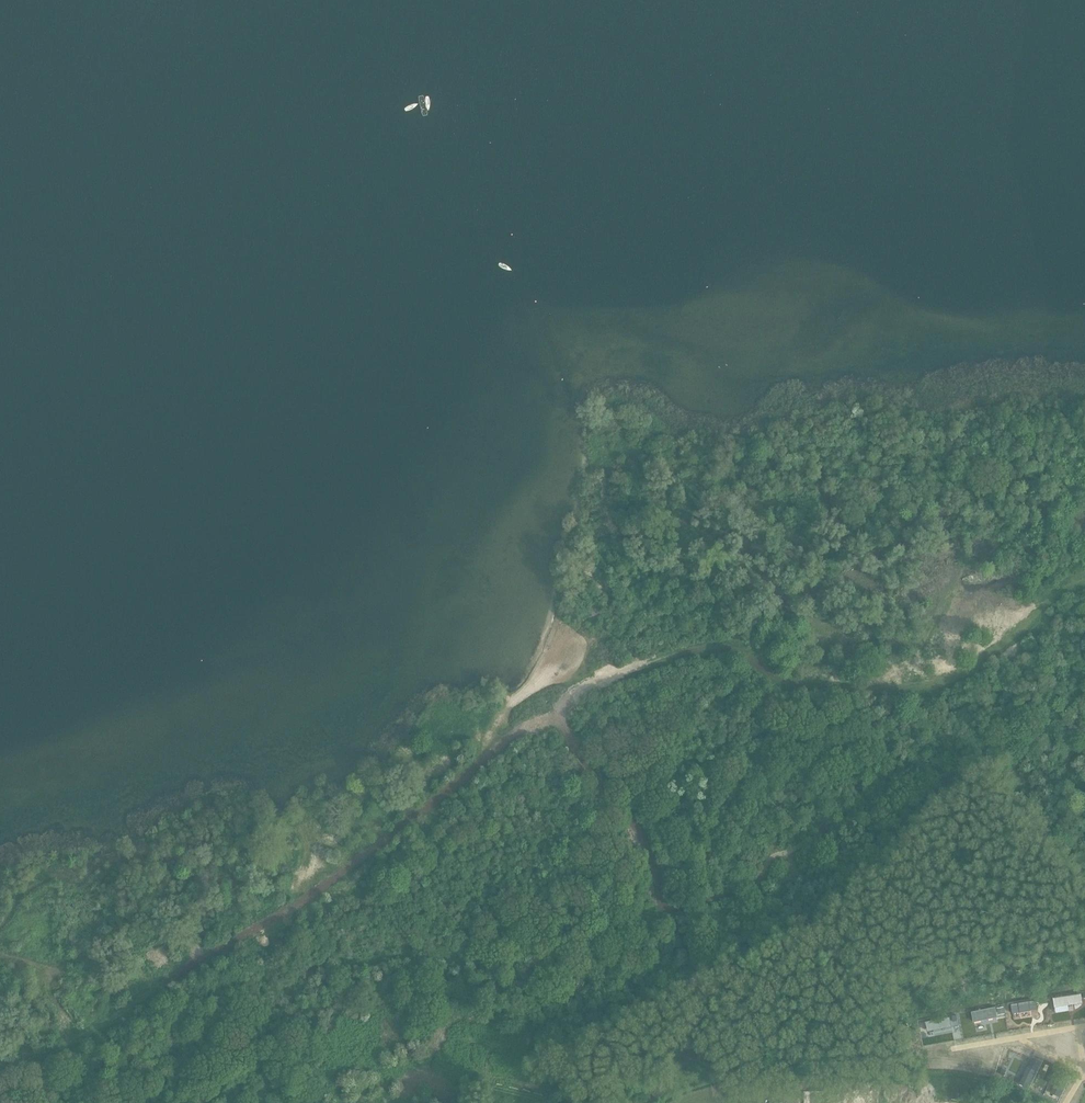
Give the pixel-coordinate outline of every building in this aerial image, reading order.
[(1053,997),(1055,1006),(1083,1002),(1082,992),(1053,997)] [(925,1021),(927,1030),(952,1026),(950,1016),(925,1021)] [(1032,1058),(1019,1083),(1027,1088),(1040,1062),(1032,1058)]
